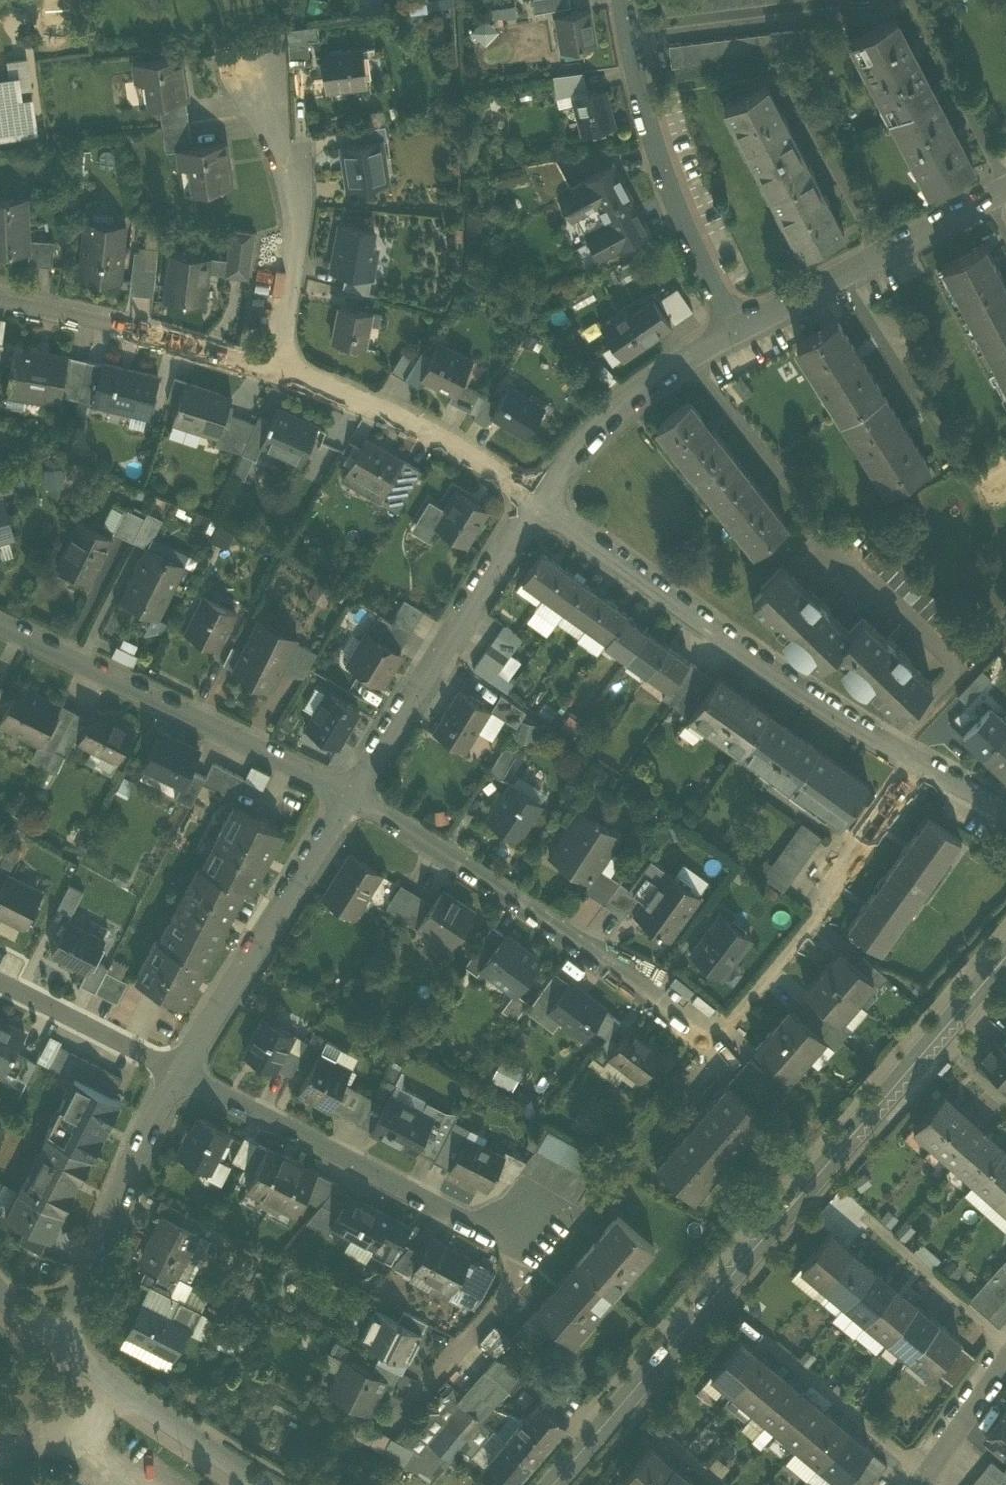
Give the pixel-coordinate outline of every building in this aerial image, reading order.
[(307,11),(323,15),(327,0),(310,0),(307,11)] [(409,1),(411,12),(428,10),(427,0),(417,0),(409,1)] [(570,0),(533,0),(536,12),(571,5),(570,0)] [(663,15),(782,0),(661,0),(663,15)] [(516,5),(492,8),(493,19),(517,16),(516,5)] [(557,15),(563,50),(595,45),(589,9),(557,15)] [(499,31),(485,17),(469,35),(476,42),(479,38),(486,45),(499,31)] [(852,40),(891,115),(934,92),(895,17),(852,40)] [(318,24),(288,27),(289,39),(309,39),(320,38),(318,24)] [(669,45),(672,67),(819,49),(817,27),(669,45)] [(289,39),(290,64),(310,63),(309,39),(289,39)] [(350,84),(351,87),(368,85),(363,48),(322,54),(324,76),(326,87),(350,84)] [(145,78),(149,103),(163,101),(188,98),(182,54),(135,61),(137,79),(145,78)] [(37,131),(32,97),(21,99),(19,87),(31,85),(27,58),(9,61),(11,77),(0,79),(0,136),(37,131)] [(554,75),(557,97),(588,89),(583,71),(554,75)] [(326,87),(324,76),(312,78),(315,98),(327,96),(326,87)] [(141,104),(149,103),(145,78),(137,79),(141,104)] [(725,105),(802,253),(844,230),(767,83),(725,105)] [(588,89),(557,97),(560,106),(576,101),(575,96),(589,93),(588,89)] [(576,101),(584,133),(614,125),(604,89),(589,93),(575,96),(576,101)] [(974,167),(934,92),(891,115),(930,190),(974,167)] [(163,101),(166,125),(191,121),(188,98),(163,101)] [(369,127),(386,124),(384,107),(366,109),(369,127)] [(195,145),(191,121),(166,125),(170,149),(179,147),(195,145)] [(355,129),(358,141),(383,137),(388,137),(386,124),(369,127),(355,129)] [(341,144),(347,187),(381,181),(377,152),(385,151),(383,137),(358,141),(341,144)] [(189,165),(193,190),(232,184),(226,141),(195,145),(179,147),(181,166),(189,165)] [(389,180),(385,151),(377,152),(381,181),(389,180)] [(532,162),(550,195),(557,191),(570,184),(556,158),(532,162)] [(584,211),(593,229),(636,206),(613,163),(584,178),(586,181),(573,188),(560,195),(572,218),(584,211)] [(185,191),(193,190),(189,165),(181,166),(185,191)] [(560,195),(573,188),(570,184),(557,191),(560,195)] [(13,251),(13,246),(29,245),(30,250),(32,250),(31,238),(29,196),(27,196),(27,201),(11,202),(11,197),(0,197),(0,252),(13,251)] [(578,216),(600,257),(649,230),(636,206),(593,229),(584,211),(572,218),(578,216)] [(93,221),(113,223),(114,213),(94,211),(93,221)] [(85,276),(121,279),(126,224),(113,223),(93,221),(85,220),(84,236),(89,236),(85,276)] [(346,273),(371,278),(377,246),(372,245),(375,229),(341,223),(332,271),(346,273)] [(236,259),(231,259),(229,273),(248,275),(254,230),(235,227),(233,240),(238,241),(236,259)] [(148,230),(147,246),(159,247),(161,231),(148,230)] [(29,263),(53,265),(55,240),(31,238),(32,250),(30,250),(29,263)] [(1005,385),(1005,281),(986,242),(943,265),(1005,385)] [(145,266),(157,267),(159,247),(147,246),(140,245),(139,251),(147,252),(145,266)] [(130,292),(154,295),(157,267),(145,266),(147,252),(139,251),(135,250),(130,292)] [(166,299),(205,304),(209,271),(211,256),(171,252),(166,299)] [(209,271),(229,273),(231,259),(211,256),(209,271)] [(640,273),(633,261),(621,268),(627,280),(640,273)] [(344,287),(369,293),(371,278),(346,273),(344,287)] [(597,297),(591,286),(570,297),(576,308),(597,297)] [(660,299),(675,322),(693,310),(678,287),(660,299)] [(637,310),(651,331),(656,328),(660,333),(672,324),(654,298),(637,310)] [(333,340),(365,346),(372,311),(340,305),(333,340)] [(602,327),(613,343),(619,340),(628,354),(654,336),(651,331),(637,310),(628,316),(625,311),(602,327)] [(841,417),(843,416),(884,391),(837,318),(797,343),(804,354),(807,352),(817,368),(814,370),(835,403),(833,404),(841,417)] [(654,336),(660,333),(656,328),(651,331),(654,336)] [(614,364),(628,354),(619,340),(613,343),(604,349),(614,364)] [(436,382),(453,391),(459,378),(462,380),(473,358),(439,341),(432,354),(422,374),(437,381),(436,382)] [(43,399),(60,402),(61,395),(68,355),(68,354),(14,345),(7,393),(9,393),(27,396),(28,397),(29,391),(44,393),(43,399)] [(416,358),(404,376),(417,383),(422,374),(432,354),(421,349),(416,358)] [(404,376),(416,358),(403,351),(392,369),(404,377),(404,376)] [(584,365),(595,373),(604,361),(594,353),(584,365)] [(61,395),(79,399),(89,360),(72,356),(68,355),(61,395)] [(103,363),(89,360),(79,399),(94,403),(103,363)] [(133,412),(149,416),(159,374),(103,361),(103,363),(94,403),(133,412)] [(613,373),(606,364),(596,371),(604,381),(613,373)] [(608,378),(612,382),(617,378),(614,374),(608,378)] [(167,402),(180,407),(188,382),(175,378),(167,402)] [(449,398),(471,409),(481,389),(462,380),(459,378),(453,391),(449,398)] [(219,435),(220,436),(228,413),(233,397),(188,382),(180,407),(175,420),(204,430),(219,435)] [(493,413),(527,434),(544,406),(510,384),(498,403),(492,412),(493,413)] [(481,389),(471,409),(476,412),(486,396),(488,392),(481,389)] [(930,465),(884,391),(843,416),(851,428),(854,426),(864,443),(861,445),(882,478),(886,475),(893,486),(889,488),(890,490),(930,465)] [(27,396),(9,393),(7,405),(25,408),(27,396)] [(473,416),(486,424),(493,413),(492,412),(498,403),(486,396),(476,412),(473,416)] [(689,399),(687,401),(697,414),(700,412),(689,399)] [(746,476),(736,463),(739,461),(700,412),(697,414),(687,401),(657,425),(688,464),(690,461),(701,474),(698,477),(736,525),(739,523),(749,536),(747,538),(755,549),(788,523),(758,486),(748,473),(746,476)] [(262,444),(303,462),(319,425),(278,407),(272,422),(262,444)] [(149,416),(133,412),(130,424),(146,428),(149,416)] [(216,444),(242,453),(255,422),(228,413),(220,436),(219,435),(216,444)] [(258,416),(255,422),(242,453),(256,459),(262,444),(272,422),(258,416)] [(204,430),(175,420),(171,434),(200,444),(204,430)] [(345,472),(363,483),(382,493),(383,494),(387,486),(403,459),(365,437),(345,472)] [(256,459),(242,453),(233,472),(247,478),(256,459)] [(387,486),(406,497),(422,470),(403,459),(387,486)] [(28,487),(20,461),(0,471),(0,494),(28,487)] [(688,464),(698,477),(701,474),(690,461),(688,464)] [(748,473),(739,461),(736,463),(746,476),(748,473)] [(64,467),(46,468),(47,487),(65,485),(64,467)] [(342,477),(360,488),(363,483),(345,472),(342,477)] [(379,498),(382,493),(363,483),(360,488),(379,498)] [(406,497),(387,486),(383,494),(382,493),(379,498),(399,510),(406,497)] [(439,527),(465,541),(485,506),(455,488),(445,506),(429,497),(415,521),(436,533),(439,527)] [(9,537),(15,535),(3,495),(0,496),(0,540),(9,537)] [(114,530),(123,510),(114,505),(104,525),(114,530)] [(133,540),(135,536),(145,516),(125,506),(123,510),(114,530),(113,531),(133,540)] [(146,514),(145,516),(135,536),(149,542),(160,521),(146,514)] [(58,564),(90,580),(112,536),(80,520),(58,564)] [(236,530),(218,521),(210,538),(228,547),(236,530)] [(739,523),(736,525),(747,538),(749,536),(739,523)] [(9,537),(0,540),(0,558),(14,554),(9,537)] [(863,556),(871,564),(886,549),(878,541),(863,556)] [(148,547),(136,571),(171,589),(183,564),(148,547)] [(894,556),(886,549),(871,564),(879,571),(894,556)] [(544,594),(547,590),(564,566),(542,551),(526,574),(537,583),(534,587),(544,594)] [(902,564),(894,556),(879,571),(887,579),(902,564)] [(910,571),(902,564),(887,579),(895,587),(910,571)] [(565,609),(568,605),(585,581),(564,566),(547,590),(557,598),(554,602),(565,609)] [(820,665),(834,650),(851,632),(850,631),(828,611),(829,610),(821,601),(820,602),(782,566),(762,587),(763,589),(753,600),(820,665)] [(158,616),(171,589),(136,571),(123,598),(158,616)] [(917,579),(910,571),(895,587),(903,594),(917,579)] [(517,589),(538,603),(544,594),(534,587),(537,583),(526,574),(522,580),(523,580),(517,589)] [(338,587),(319,575),(308,594),(327,605),(338,587)] [(925,587),(917,579),(903,594),(911,602),(925,587)] [(586,624),(589,620),(606,596),(585,581),(568,605),(578,613),(576,617),(586,624)] [(933,594),(925,587),(911,602),(919,609),(933,594)] [(556,622),(565,609),(554,602),(557,598),(547,590),(544,594),(538,603),(535,607),(556,622)] [(941,602),(933,594),(919,609),(927,617),(941,602)] [(188,630),(220,645),(237,610),(205,595),(188,630)] [(608,639),(609,638),(626,614),(628,611),(606,596),(589,620),(599,628),(597,632),(608,639)] [(405,598),(392,619),(411,630),(423,609),(405,598)] [(949,610),(941,602),(927,617),(934,625),(949,610)] [(368,632),(380,639),(386,629),(392,619),(380,612),(368,632)] [(627,657),(630,653),(647,629),(626,614),(609,638),(619,645),(616,649),(627,657)] [(259,620),(296,638),(298,635),(260,616),(259,620)] [(864,617),(850,631),(851,632),(834,650),(900,714),(910,703),(912,705),(932,683),(895,647),(896,646),(887,638),(886,639),(864,617)] [(965,625),(957,617),(942,632),(950,640),(965,625)] [(392,619),(386,629),(406,640),(411,630),(392,619)] [(234,670),(271,688),(285,662),(296,640),(296,638),(259,620),(243,650),(234,669),(234,670)] [(505,623),(498,632),(516,645),(523,636),(505,623)] [(399,651),(406,640),(386,629),(380,639),(399,651)] [(648,673),(651,669),(668,645),(647,629),(630,653),(640,661),(637,665),(648,673)] [(350,662),(384,683),(402,652),(399,651),(380,639),(368,632),(364,639),(353,657),(350,662)] [(510,653),(516,645),(498,632),(492,641),(510,653)] [(343,652),(353,657),(364,639),(354,633),(343,652)] [(285,662),(306,673),(318,651),(296,640),(285,662)] [(504,662),(510,653),(492,641),(486,649),(504,662)] [(112,655),(133,665),(138,654),(117,644),(112,655)] [(224,663),(234,669),(243,650),(233,645),(224,663)] [(689,660),(668,645),(651,669),(661,676),(658,680),(668,687),(669,688),(689,660)] [(499,670),(504,662),(486,649),(480,658),(498,670),(499,670)] [(492,679),(498,670),(480,658),(474,666),(492,679)] [(716,679),(699,667),(690,660),(689,660),(669,688),(668,687),(663,695),(664,696),(674,703),(690,715),(716,679)] [(492,679),(502,686),(509,677),(499,670),(498,670),(492,679)] [(716,679),(690,715),(706,726),(741,751),(769,711),(718,675),(716,679)] [(509,677),(502,686),(507,690),(514,681),(509,677)] [(959,694),(968,703),(983,687),(974,678),(959,694)] [(2,719),(41,740),(54,714),(56,710),(60,703),(20,683),(2,719)] [(305,706),(315,712),(328,690),(318,684),(305,706)] [(433,730),(466,750),(492,709),(459,689),(433,730)] [(307,727),(339,745),(360,709),(328,690),(315,712),(307,727)] [(492,709),(517,725),(527,709),(502,692),(492,709)] [(115,759),(118,760),(135,727),(120,719),(118,722),(105,715),(107,712),(96,706),(86,725),(79,740),(102,752),(104,748),(117,755),(115,759)] [(984,754),(1005,730),(1005,719),(1000,714),(998,717),(988,708),(964,734),(984,754)] [(54,751),(55,749),(71,717),(56,710),(54,714),(58,716),(45,741),(43,745),(54,751)] [(790,786),(791,787),(819,747),(769,711),(741,751),(742,751),(743,750),(757,760),(756,761),(777,777),(778,775),(791,785),(790,786)] [(120,719),(107,712),(105,715),(118,722),(120,719)] [(41,740),(45,741),(58,716),(54,714),(41,740)] [(701,732),(706,726),(690,715),(685,721),(701,732)] [(86,725),(71,717),(55,749),(66,755),(74,738),(79,740),(86,725)] [(47,765),(54,751),(43,745),(45,741),(41,740),(2,719),(0,722),(0,724),(39,744),(31,757),(47,765)] [(533,738),(533,720),(522,719),(521,737),(533,738)] [(984,754),(1005,775),(1005,730),(984,754)] [(182,783),(183,784),(192,768),(201,751),(165,732),(148,766),(182,783)] [(490,770),(502,777),(517,753),(504,746),(490,770)] [(869,783),(819,747),(791,787),(793,786),(806,795),(805,797),(827,812),(828,811),(841,820),(840,822),(841,823),(869,783)] [(102,752),(115,759),(117,755),(104,748),(102,752)] [(55,749),(54,751),(47,765),(57,771),(66,755),(55,749)] [(235,798),(245,778),(246,776),(214,760),(206,775),(203,782),(235,798)] [(253,764),(246,776),(245,778),(264,787),(271,773),(253,764)] [(192,803),(203,782),(206,775),(192,768),(183,784),(182,783),(176,795),(192,803)] [(489,818),(518,837),(541,802),(512,783),(505,793),(502,791),(493,805),(497,807),(489,818)] [(205,865),(204,866),(243,887),(250,891),(251,890),(250,889),(281,830),(282,828),(235,805),(235,806),(238,808),(208,867),(205,865)] [(238,808),(235,806),(205,865),(208,867),(238,808)] [(590,881),(592,882),(601,868),(612,850),(623,857),(633,842),(581,809),(551,856),(590,881)] [(928,815),(886,874),(919,898),(962,839),(928,815)] [(764,876),(784,890),(823,835),(803,821),(764,876)] [(10,842),(0,837),(0,861),(10,842)] [(10,842),(0,861),(0,885),(2,886),(8,874),(9,875),(22,849),(10,842)] [(325,897),(353,915),(381,871),(352,854),(325,897)] [(630,888),(639,895),(645,900),(667,869),(652,858),(630,888)] [(205,962),(243,887),(204,866),(201,864),(200,866),(203,868),(166,941),(163,939),(162,940),(162,941),(205,963),(205,962)] [(203,868),(200,866),(163,939),(166,941),(203,868)] [(585,890),(605,903),(621,881),(601,868),(592,882),(590,881),(585,890)] [(701,894),(667,869),(645,900),(639,895),(629,909),(669,937),(701,894)] [(26,925),(40,898),(23,889),(26,884),(9,875),(8,874),(2,886),(0,889),(0,911),(26,925)] [(883,949),(919,898),(886,874),(849,925),(883,949)] [(630,888),(621,881),(605,903),(624,916),(629,909),(639,895),(630,888)] [(43,892),(26,884),(23,889),(40,898),(43,892)] [(388,907),(399,915),(414,892),(401,884),(388,907)] [(56,910),(71,917),(83,894),(68,887),(56,910)] [(421,923),(453,944),(475,911),(442,889),(432,904),(420,922),(421,923)] [(432,904),(414,892),(399,915),(418,928),(421,923),(420,922),(432,904)] [(692,953),(722,977),(752,938),(721,915),(692,953)] [(87,969),(88,970),(94,958),(105,938),(69,920),(53,952),(63,957),(61,961),(73,967),(75,963),(87,969)] [(466,964),(478,973),(483,966),(482,965),(506,933),(493,923),(466,964)] [(483,966),(517,992),(541,960),(506,933),(482,965),(483,966)] [(205,963),(162,941),(162,940),(159,938),(158,940),(161,942),(142,979),(139,977),(138,978),(185,1002),(185,1001),(204,963),(205,963)] [(161,942),(158,940),(139,977),(142,979),(161,942)] [(840,950),(823,970),(857,1000),(874,980),(855,963),(840,950)] [(874,980),(880,985),(888,976),(863,954),(855,963),(874,980)] [(80,983),(96,991),(107,970),(109,966),(94,958),(88,970),(87,969),(80,983)] [(129,981),(107,970),(96,991),(118,1002),(129,981)] [(841,1019),(857,1000),(823,970),(806,989),(821,1002),(840,1019),(841,1019)] [(527,1009),(540,1019),(556,997),(556,998),(569,981),(555,971),(527,1009)] [(569,981),(556,998),(549,1008),(561,1017),(586,1036),(596,1021),(606,1009),(606,1008),(570,981),(569,981)] [(553,1029),(561,1017),(549,1008),(556,998),(556,997),(540,1019),(553,1029)] [(840,1019),(821,1002),(805,1020),(824,1037),(824,1038),(834,1047),(843,1037),(850,1027),(841,1019),(840,1019)] [(790,1007),(773,1027),(807,1057),(824,1038),(824,1037),(805,1020),(790,1007)] [(596,1021),(611,1033),(620,1020),(606,1009),(596,1021)] [(6,1072),(6,1070),(16,1051),(27,1031),(0,1017),(0,1069),(6,1072)] [(264,1017),(246,1053),(276,1068),(277,1067),(287,1047),(295,1033),(264,1017)] [(611,1055),(642,1079),(663,1051),(630,1027),(620,1041),(610,1054),(611,1055)] [(790,1076),(807,1057),(773,1027),(756,1046),(770,1059),(787,1074),(790,1076)] [(593,1056),(604,1064),(611,1055),(610,1054),(620,1041),(610,1034),(593,1056)] [(1005,1083),(1005,1048),(996,1039),(979,1058),(1005,1083)] [(308,1043),(302,1055),(297,1065),(310,1071),(316,1058),(317,1059),(321,1052),(322,1050),(308,1043)] [(75,1077),(81,1080),(91,1061),(59,1045),(48,1065),(75,1079),(75,1077)] [(292,1075),(297,1065),(302,1055),(287,1047),(277,1067),(292,1075)] [(6,1070),(27,1081),(37,1062),(16,1051),(6,1070)] [(335,1059),(321,1052),(317,1059),(331,1066),(335,1059)] [(728,1082),(746,1098),(756,1086),(768,1073),(763,1068),(750,1057),(728,1082)] [(299,1091),(332,1107),(345,1080),(352,1068),(335,1059),(331,1066),(317,1059),(316,1058),(310,1071),(299,1091)] [(777,1081),(779,1083),(787,1074),(770,1059),(763,1068),(768,1073),(777,1081)] [(124,1078),(91,1061),(81,1080),(114,1097),(124,1078)] [(756,1086),(765,1094),(777,1081),(768,1073),(756,1086)] [(75,1079),(47,1133),(92,1156),(120,1100),(114,1097),(81,1080),(75,1077),(75,1079)] [(374,1095),(372,1101),(384,1107),(390,1094),(391,1094),(397,1083),(384,1077),(374,1095)] [(332,1107),(361,1122),(372,1101),(374,1095),(345,1080),(332,1107)] [(657,1163),(694,1197),(765,1115),(746,1098),(728,1082),(657,1163)] [(912,1128),(933,1146),(964,1111),(944,1093),(912,1128)] [(373,1128),(415,1150),(425,1131),(421,1129),(429,1114),(427,1113),(425,1111),(391,1094),(390,1094),(384,1107),(373,1128)] [(427,1113),(429,1114),(433,1116),(425,1131),(415,1150),(435,1159),(455,1120),(458,1114),(430,1100),(425,1111),(427,1113)] [(373,1128),(384,1107),(372,1101),(361,1122),(373,1128)] [(953,1164),(957,1160),(984,1129),(964,1111),(933,1146),(953,1164)] [(421,1129),(425,1131),(433,1116),(429,1114),(421,1129)] [(178,1152),(211,1169),(230,1132),(199,1116),(193,1128),(191,1127),(178,1152)] [(463,1124),(455,1120),(435,1159),(451,1167),(466,1137),(456,1133),(459,1128),(460,1129),(463,1124)] [(531,1145),(537,1149),(550,1128),(543,1125),(538,1132),(535,1133),(533,1137),(534,1140),(531,1145)] [(451,1167),(488,1187),(496,1172),(504,1155),(503,1154),(482,1144),(486,1136),(470,1128),(466,1137),(451,1167)] [(538,1149),(594,1181),(605,1160),(581,1146),(550,1129),(547,1132),(538,1149)] [(957,1160),(977,1178),(1005,1147),(995,1138),(984,1129),(957,1160)] [(47,1133),(19,1188),(64,1211),(92,1156),(47,1133)] [(233,1159),(245,1166),(258,1142),(245,1135),(233,1159)] [(268,1147),(258,1142),(245,1166),(256,1171),(268,1147)] [(263,1194),(272,1199),(294,1157),(283,1152),(282,1154),(270,1147),(271,1145),(270,1145),(268,1147),(256,1171),(248,1187),(263,1194)] [(998,1196),(1005,1187),(1005,1148),(1005,1147),(977,1178),(998,1196)] [(496,1172),(511,1180),(528,1159),(506,1148),(503,1154),(504,1155),(496,1172)] [(294,1157),(272,1199),(283,1205),(297,1212),(305,1196),(317,1172),(318,1170),(317,1169),(316,1171),(304,1165),(304,1163),(294,1157)] [(305,1196),(320,1204),(336,1185),(339,1183),(317,1172),(305,1196)] [(349,1192),(336,1185),(320,1204),(306,1220),(329,1232),(333,1224),(332,1224),(347,1195),(349,1192)] [(998,1196),(995,1200),(1005,1210),(1005,1187),(998,1196)] [(51,1237),(64,1211),(19,1188),(6,1215),(51,1237)] [(363,1203),(365,1200),(349,1192),(347,1195),(363,1203)] [(269,1206),(272,1199),(263,1194),(259,1201),(269,1206)] [(333,1224),(375,1246),(382,1232),(391,1214),(365,1200),(363,1203),(347,1195),(332,1224),(333,1224)] [(163,1214),(177,1221),(182,1210),(161,1199),(156,1210),(163,1214)] [(272,1199),(269,1206),(279,1211),(283,1205),(272,1199)] [(157,1267),(176,1276),(198,1232),(177,1221),(163,1214),(154,1231),(158,1233),(144,1260),(157,1267)] [(391,1214),(382,1232),(402,1242),(411,1224),(391,1214)] [(618,1214),(577,1261),(614,1292),(654,1246),(618,1214)] [(19,1243),(40,1253),(47,1240),(26,1230),(19,1243)] [(801,1264),(824,1283),(852,1249),(830,1230),(801,1264)] [(393,1261),(402,1242),(382,1232),(375,1246),(372,1250),(393,1261)] [(452,1286),(452,1287),(453,1287),(457,1280),(470,1256),(432,1235),(424,1251),(415,1267),(417,1268),(437,1279),(440,1275),(454,1282),(452,1286)] [(393,1263),(413,1274),(417,1268),(415,1267),(424,1251),(410,1244),(393,1263)] [(824,1283),(845,1301),(872,1269),(874,1267),(852,1249),(824,1283)] [(470,1256),(457,1280),(483,1293),(496,1269),(471,1255),(470,1256)] [(573,1339),(614,1292),(577,1261),(537,1308),(555,1323),(573,1339)] [(993,1273),(1005,1284),(1005,1268),(1001,1264),(993,1273)] [(180,1300),(199,1309),(207,1292),(176,1276),(157,1267),(149,1283),(155,1286),(180,1300)] [(447,1295),(452,1287),(452,1286),(454,1282),(440,1275),(437,1279),(417,1268),(413,1274),(412,1276),(447,1295)] [(845,1301),(844,1303),(865,1321),(894,1287),(872,1269),(845,1301)] [(985,1282),(1003,1298),(1005,1294),(1005,1284),(993,1273),(985,1282)] [(985,1282),(977,1291),(995,1307),(1003,1298),(985,1282)] [(146,1304),(172,1317),(180,1300),(155,1286),(146,1304)] [(887,1339),(888,1337),(915,1305),(894,1287),(865,1321),(887,1339)] [(987,1315),(995,1307),(977,1291),(969,1300),(987,1315)] [(199,1309),(180,1300),(172,1317),(189,1325),(188,1326),(193,1329),(194,1327),(202,1310),(199,1309)] [(128,1334),(173,1357),(188,1326),(189,1325),(172,1317),(146,1304),(144,1303),(128,1334)] [(855,1333),(865,1321),(844,1303),(833,1315),(855,1333)] [(888,1337),(910,1355),(938,1321),(917,1303),(915,1305),(888,1337)] [(383,1348),(408,1361),(423,1331),(398,1319),(376,1308),(361,1337),(383,1348)] [(398,1319),(423,1331),(428,1320),(403,1308),(398,1319)] [(537,1308),(521,1326),(539,1341),(539,1342),(555,1323),(537,1308)] [(194,1327),(193,1329),(192,1331),(230,1351),(241,1330),(202,1310),(194,1327)] [(960,1340),(938,1321),(910,1355),(932,1374),(936,1369),(951,1351),(959,1342),(960,1340)] [(480,1340),(496,1354),(512,1337),(495,1322),(480,1340)] [(531,1350),(539,1341),(521,1326),(514,1334),(531,1350)] [(173,1357),(128,1334),(123,1343),(167,1367),(173,1357)] [(712,1372),(735,1391),(763,1357),(740,1338),(712,1372)] [(975,1355),(959,1342),(951,1351),(955,1354),(940,1373),(952,1383),(975,1355)] [(377,1359),(402,1372),(408,1361),(383,1348),(377,1359)] [(936,1369),(940,1373),(955,1354),(951,1351),(936,1369)] [(488,1364),(511,1384),(523,1369),(496,1355),(488,1364)] [(765,1360),(763,1357),(735,1391),(756,1409),(783,1377),(784,1375),(765,1360)] [(330,1391),(370,1412),(386,1379),(371,1371),(346,1359),(330,1391)] [(402,1372),(377,1359),(371,1371),(386,1379),(396,1384),(402,1372)] [(508,1387),(511,1384),(488,1364),(486,1367),(508,1387)] [(486,1367),(470,1385),(493,1405),(508,1387),(486,1367)] [(795,1387),(783,1377),(756,1409),(755,1410),(777,1428),(804,1395),(795,1387)] [(481,1418),(493,1405),(470,1385),(465,1392),(470,1396),(464,1403),(448,1422),(468,1439),(479,1448),(495,1429),(481,1418)] [(448,1422),(464,1403),(459,1399),(450,1392),(410,1442),(408,1444),(414,1448),(422,1452),(431,1441),(448,1422)] [(465,1392),(459,1399),(464,1403),(470,1396),(465,1392)] [(807,1397),(804,1395),(777,1428),(798,1446),(799,1445),(826,1413),(807,1397)] [(540,1399),(523,1418),(549,1441),(566,1421),(540,1399)] [(827,1411),(826,1413),(799,1445),(821,1463),(849,1429),(827,1411)] [(986,1436),(1005,1453),(1005,1411),(986,1436)] [(532,1460),(549,1441),(523,1418),(506,1438),(532,1460)] [(451,1458),(463,1445),(468,1439),(448,1422),(431,1441),(451,1457),(451,1458)] [(495,1429),(479,1448),(474,1454),(485,1463),(489,1458),(506,1438),(495,1429)] [(871,1447),(849,1429),(821,1463),(843,1481),(848,1475),(855,1467),(862,1458),(869,1449),(871,1447)] [(405,1463),(405,1462),(414,1448),(408,1444),(392,1436),(383,1450),(405,1463)] [(515,1480),(532,1460),(506,1438),(489,1458),(515,1480)] [(463,1445),(474,1454),(479,1448),(468,1439),(463,1445)] [(422,1452),(414,1448),(405,1462),(432,1479),(451,1457),(431,1441),(422,1452)] [(622,1480),(628,1484),(657,1484),(673,1465),(651,1446),(622,1480)] [(869,1449),(862,1458),(879,1472),(886,1463),(869,1449)] [(872,1481),(879,1472),(862,1458),(855,1467),(872,1481)] [(984,1468),(1003,1483),(1005,1479),(1005,1471),(1005,1470),(991,1459),(984,1468)] [(693,1484),(695,1483),(673,1465),(657,1484),(693,1484)] [(872,1481),(855,1467),(848,1475),(859,1484),(868,1484),(872,1481)] [(1003,1483),(984,1468),(976,1476),(987,1484),(1001,1484),(1003,1483)] [(848,1475),(843,1481),(840,1484),(841,1484),(859,1484),(848,1475)] [(976,1476),(969,1484),(987,1484),(976,1476)]
